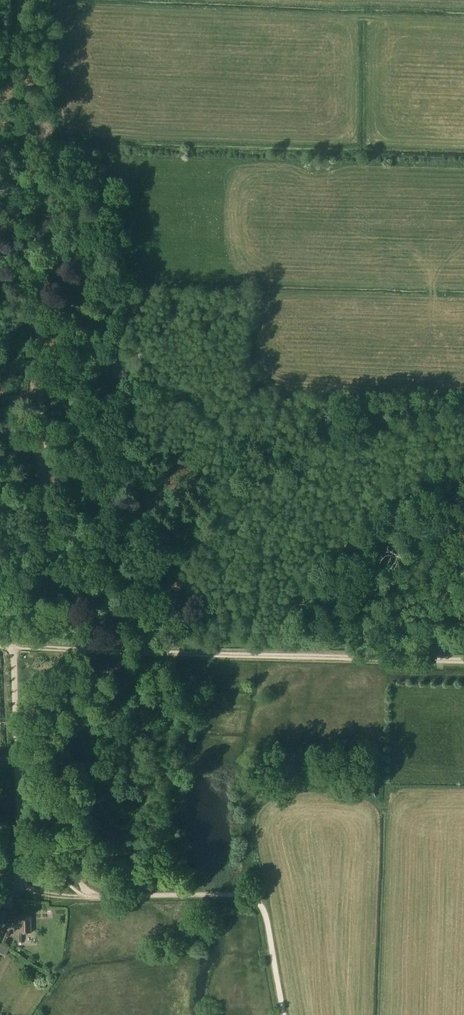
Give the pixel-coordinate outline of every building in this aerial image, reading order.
[(30,915),(13,916),(13,928),(14,928),(15,936),(20,936),(20,933),(31,933),(30,915)] [(6,953),(9,948),(0,943),(0,950),(6,953)]
